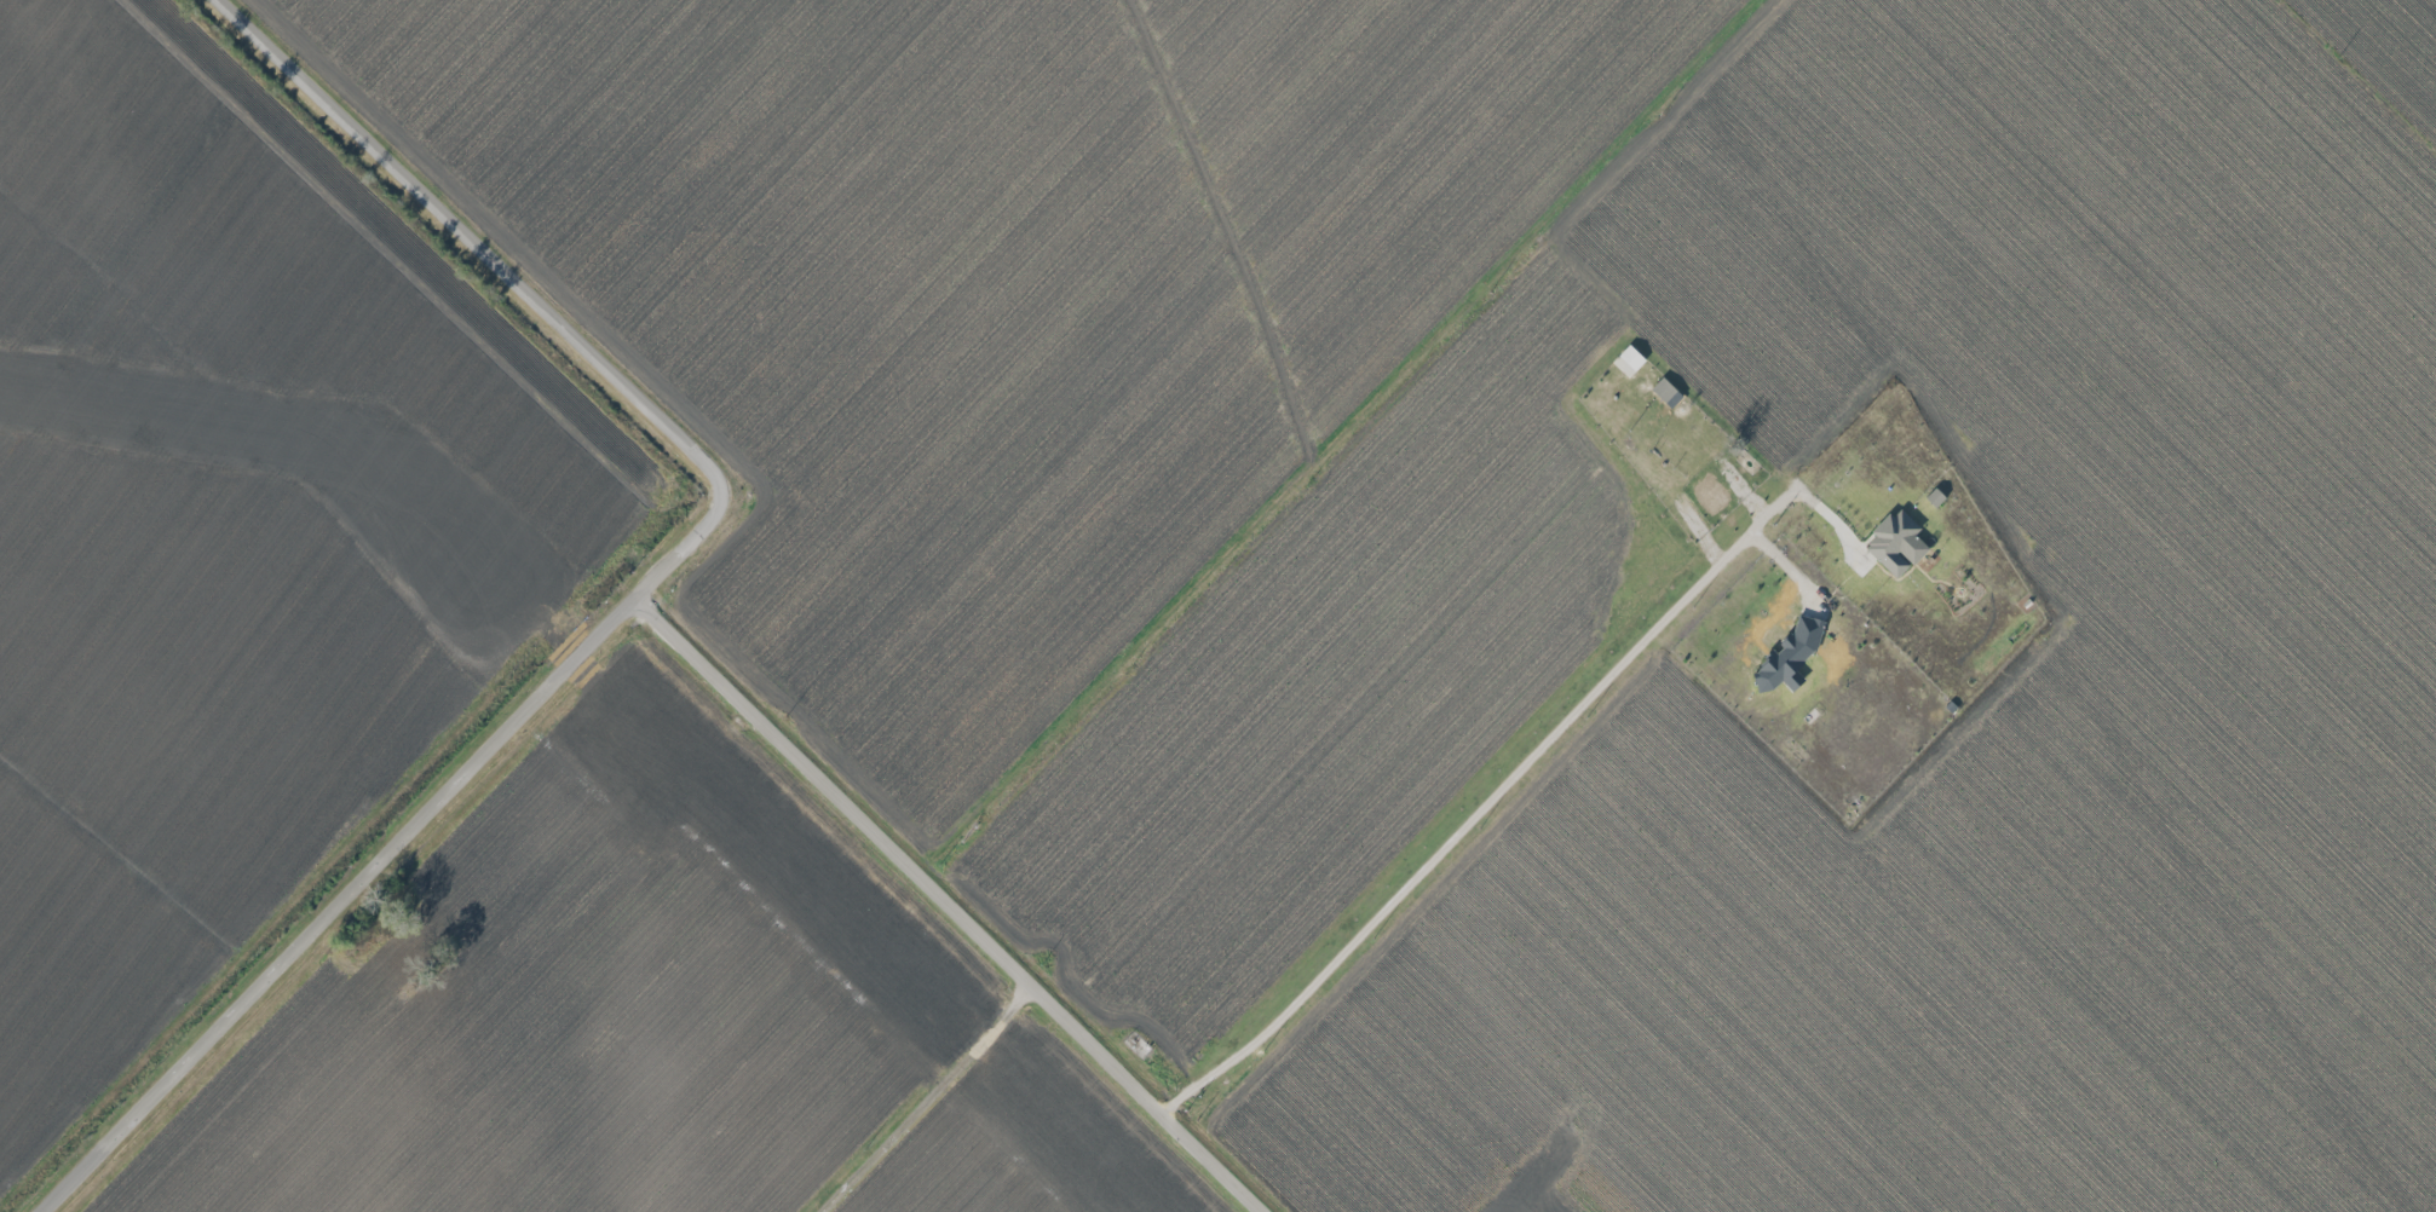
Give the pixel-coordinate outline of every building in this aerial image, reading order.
[(1613,363),(1630,378),(1646,360),(1629,345),(1613,363)] [(1865,547),(1896,578),(1911,562),(1913,564),(1929,548),(1915,534),(1921,528),(1899,506),(1872,532),(1876,537),(1865,547)] [(1820,620),(1795,614),(1786,652),(1765,647),(1757,682),(1798,692),(1802,674),(1807,675),(1820,620)]
